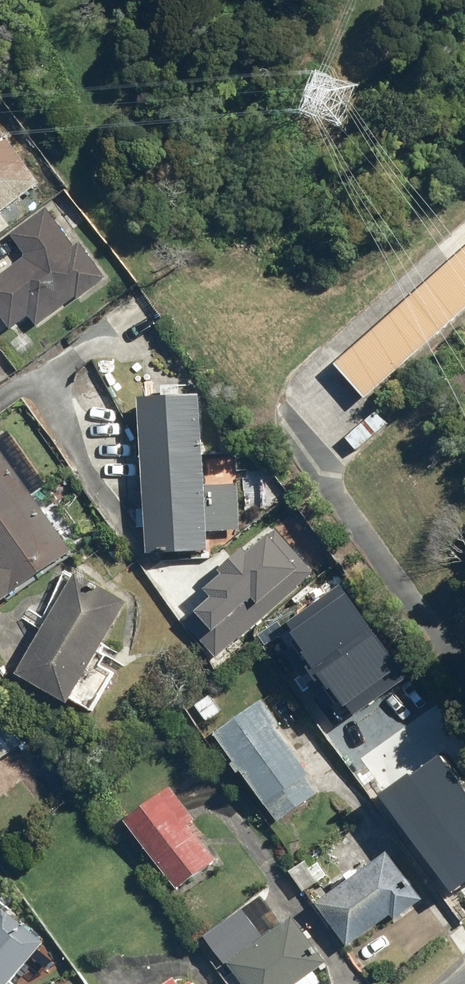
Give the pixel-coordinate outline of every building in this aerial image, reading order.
[(0,139),(0,210),(35,181),(0,139)] [(126,281),(91,236),(78,245),(49,207),(11,236),(26,254),(0,274),(0,312),(15,331),(31,319),(37,328),(76,298),(79,302),(93,292),(100,301),(126,281)] [(337,365),(368,400),(464,314),(464,251),(337,365)] [(204,394),(144,396),(149,556),(212,554),(211,534),(241,533),(240,486),(205,487),(204,457),(206,457),(204,394)] [(0,447),(0,603),(73,551),(0,447)] [(220,658),(317,571),(277,526),(228,567),(232,571),(209,591),(217,600),(190,625),(220,658)] [(25,619),(42,629),(19,674),(93,712),(114,672),(97,663),(130,598),(88,576),(93,568),(75,558),(44,618),(30,610),(25,619)] [(339,583),(284,622),(290,631),(287,632),(301,651),(299,652),(307,663),(304,666),(315,681),(319,678),(327,688),(329,687),(342,705),(345,703),(352,714),(406,676),(339,583)] [(284,726),(263,699),(215,735),(281,822),(323,790),(278,731),(284,726)] [(0,710),(0,761),(1,762),(26,741),(0,710)] [(378,795),(450,893),(464,882),(464,794),(437,757),(409,777),(407,774),(378,795)] [(204,824),(175,787),(129,822),(181,890),(218,862),(195,831),(204,824)] [(350,883),(319,904),(348,947),(393,917),(397,923),(427,902),(393,853),(364,873),(359,866),(345,876),(350,883)] [(324,883),(308,861),(292,873),(307,895),(324,883)] [(1,901),(0,902),(0,983),(11,983),(30,962),(49,978),(63,962),(45,946),(48,942),(1,901)] [(207,939),(242,983),(321,983),(323,983),(315,973),(329,962),(296,917),(266,941),(243,911),(207,939)] [(179,976),(168,983),(185,983),(179,976)]
